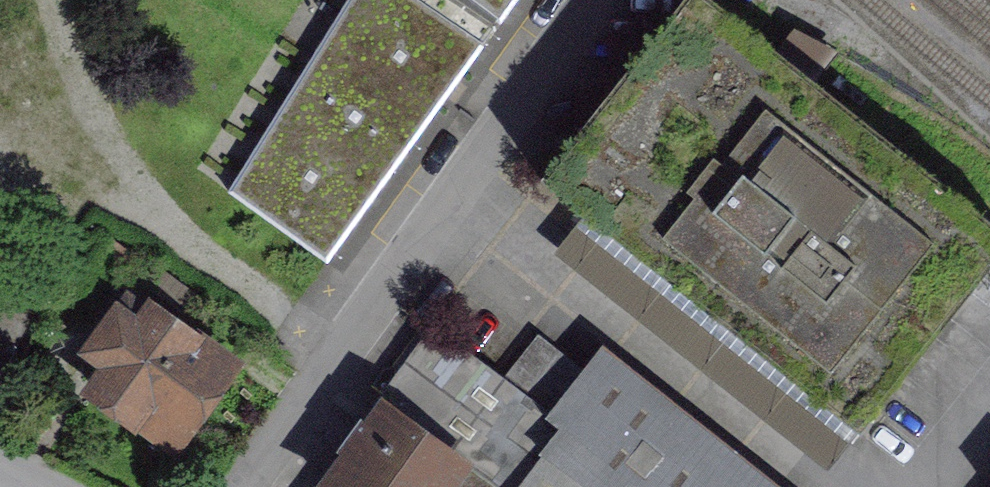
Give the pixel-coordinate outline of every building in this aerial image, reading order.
[(490,41),(435,0),(352,0),(236,195),(332,265),(490,41)] [(490,41),(519,0),(435,0),(490,41)] [(540,179),(859,432),(989,268),(989,220),(712,0),(683,0),(540,179)] [(12,252),(0,244),(0,268),(12,252)] [(93,390),(169,445),(228,364),(151,309),(149,313),(128,298),(92,349),(112,364),(93,390)] [(497,379),(559,427),(542,452),(579,480),(589,486),(783,486),(599,341),(579,366),(534,332),(497,379)] [(542,452),(559,427),(497,379),(434,333),(367,426),(361,421),(342,448),(349,454),(327,485),(323,482),(319,486),(517,486),(542,452)]
